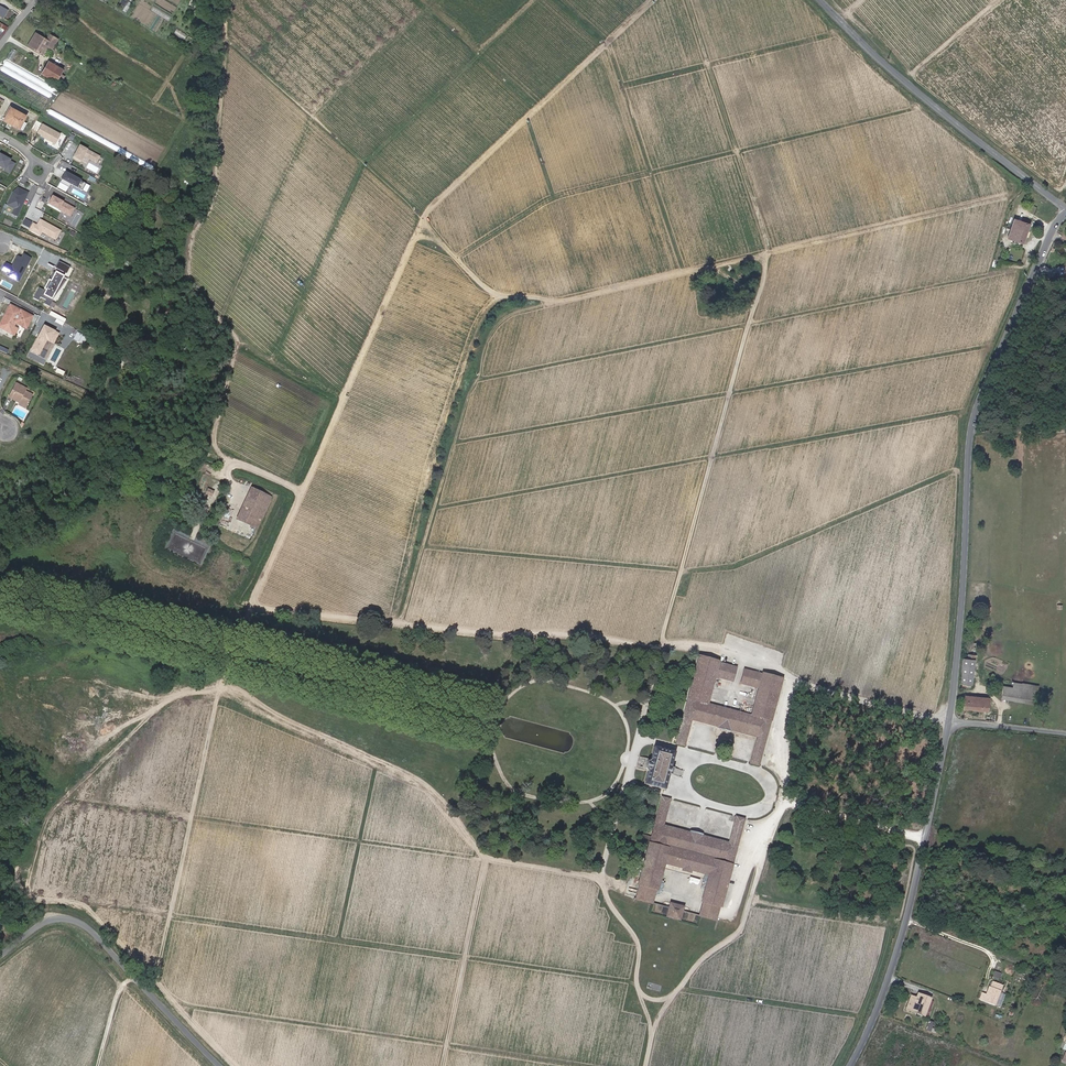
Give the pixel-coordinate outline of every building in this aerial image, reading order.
[(5,17),(9,8),(0,4),(0,15),(5,17)] [(21,10),(16,6),(10,13),(15,17),(21,10)] [(28,46),(30,47),(38,34),(36,32),(28,46)] [(55,37),(50,34),(47,39),(38,34),(30,47),(43,55),(48,46),(53,49),(55,45),(52,43),(55,37)] [(63,70),(49,62),(42,74),(60,84),(64,77),(61,75),(63,70)] [(11,107),(4,120),(22,130),(26,123),(23,121),(26,116),(11,107)] [(60,134),(42,124),(37,132),(41,134),(40,135),(55,143),(60,134)] [(79,144),(78,148),(76,150),(73,156),(80,161),(84,155),(96,162),(99,155),(79,144)] [(9,174),(15,164),(10,161),(10,159),(0,154),(0,167),(5,169),(4,170),(9,174)] [(75,176),(65,171),(60,181),(69,186),(71,183),(82,189),(86,183),(74,176),(75,176)] [(20,190),(17,189),(13,192),(7,205),(14,209),(12,214),(17,217),(28,193),(20,189),(20,190)] [(74,207),(52,195),(48,203),(70,215),(74,207)] [(1043,203),(1039,202),(1035,211),(1038,213),(1043,203)] [(1043,203),(1038,213),(1053,219),(1057,210),(1043,203)] [(41,231),(55,239),(60,230),(41,219),(38,225),(33,222),(29,228),(40,234),(41,231)] [(1008,237),(1022,242),(1028,225),(1014,220),(1008,237)] [(19,282),(31,258),(23,254),(21,257),(17,255),(12,266),(6,263),(1,271),(8,274),(7,276),(19,282)] [(39,287),(33,298),(49,306),(70,267),(58,261),(54,268),(56,268),(50,280),(48,279),(43,290),(39,287)] [(740,279),(746,278),(742,265),(736,266),(740,279)] [(13,327),(15,322),(26,327),(31,317),(10,306),(0,325),(0,326),(10,332),(13,327)] [(60,332),(43,324),(29,351),(40,356),(47,341),(54,345),(60,332)] [(74,339),(85,343),(88,336),(77,332),(74,339)] [(19,402),(27,407),(33,395),(25,391),(26,389),(15,383),(8,397),(16,401),(17,399),(20,401),(19,402)] [(249,487),(235,517),(258,530),(272,498),(249,487)] [(203,562),(203,555),(188,554),(187,561),(203,562)] [(968,659),(963,659),(962,662),(962,667),(962,669),(960,683),(971,684),(975,655),(968,655),(968,659)] [(750,763),(759,766),(782,678),(745,669),(741,683),(758,688),(751,715),(707,704),(714,677),(732,681),(736,668),(717,663),(718,662),(698,657),(676,743),(685,746),(692,720),(718,727),(717,729),(729,732),(730,730),(757,738),(750,763)] [(1014,682),(1013,682),(1012,688),(1002,686),(1000,698),(1036,704),(1039,687),(1038,686),(1036,686),(1014,682)] [(977,710),(977,702),(978,697),(965,696),(964,708),(977,710)] [(987,711),(988,703),(981,702),(980,702),(977,702),(977,710),(987,711)] [(645,768),(647,771),(643,784),(665,789),(669,774),(671,775),(673,768),(671,767),(675,752),(654,746),(650,758),(649,759),(647,760),(645,768)] [(649,843),(640,876),(642,877),(641,882),(657,886),(658,881),(660,882),(665,863),(709,875),(702,901),(703,901),(721,906),(744,819),(736,817),(729,843),(702,835),(702,834),(690,831),(690,832),(664,825),(671,800),(661,797),(654,824),(644,822),(639,840),(649,843)] [(657,886),(641,882),(637,898),(653,902),(657,886)] [(699,914),(717,919),(721,906),(703,901),(699,914)] [(682,905),(671,902),(668,913),(679,916),(682,905)] [(986,994),(983,1000),(994,1005),(1002,986),(993,982),(990,987),(989,986),(986,994)] [(905,1009),(917,1013),(918,1009),(911,1006),(914,998),(919,999),(920,995),(917,994),(916,996),(910,995),(905,1009)] [(925,1016),(930,1000),(931,998),(920,995),(919,999),(914,998),(911,1006),(918,1009),(917,1013),(925,1016)] [(933,1001),(930,1000),(925,1016),(928,1017),(933,1001)] [(973,1034),(969,1046),(974,1048),(976,1044),(977,1044),(979,1036),(973,1034)]
